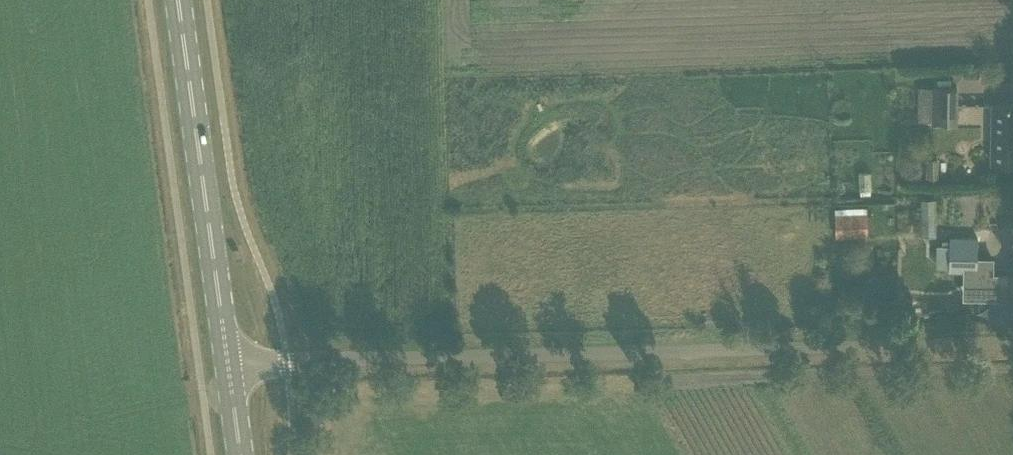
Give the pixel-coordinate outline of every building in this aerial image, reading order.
[(956,121),(956,86),(932,85),(932,86),(917,86),(917,121),(932,121),(956,121)] [(992,105),(993,163),(1012,164),(1012,105),(992,105)] [(938,157),(926,158),(926,177),(938,177),(938,157)] [(933,234),(933,197),(920,197),(920,234),(933,234)] [(835,214),(836,238),(869,236),(867,212),(835,214)] [(1009,275),(1009,268),(976,268),(977,236),(951,236),(950,245),(936,245),(936,268),(949,268),(949,277),(976,277),(976,276),(988,277),(990,321),(1012,321),(1012,275),(1009,275)]
